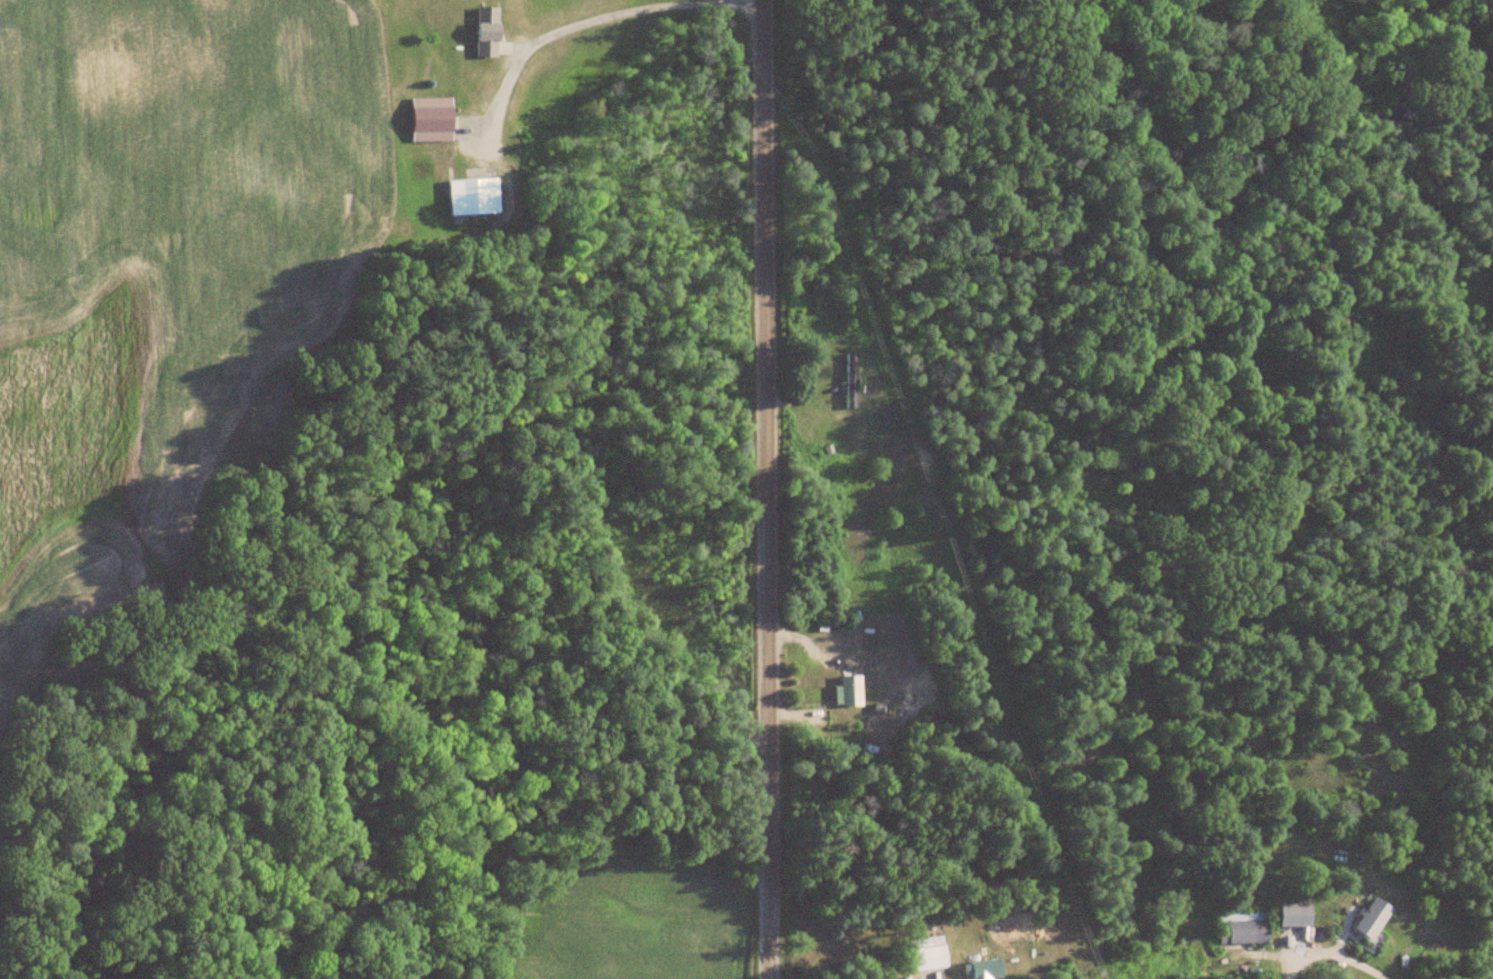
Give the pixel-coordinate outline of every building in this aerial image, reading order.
[(476,57),(498,57),(497,6),(476,7),(476,57)] [(452,142),(452,98),(411,98),(411,142),(452,142)] [(495,179),(448,179),(448,214),(495,214),(495,179)] [(507,215),(516,215),(516,187),(507,187),(507,215)] [(855,354),(844,354),(844,408),(855,408),(855,354)] [(860,676),(839,676),(839,686),(834,686),(834,706),(860,706),(860,676)] [(1391,907),(1370,895),(1351,927),(1372,940),(1391,907)] [(1308,926),(1308,904),(1278,904),(1278,926),(1308,926)] [(1266,943),(1265,911),(1217,913),(1218,944),(1266,943)] [(911,942),(913,970),(947,968),(945,939),(911,942)] [(968,978),(1003,978),(1000,958),(965,963),(968,978)]
